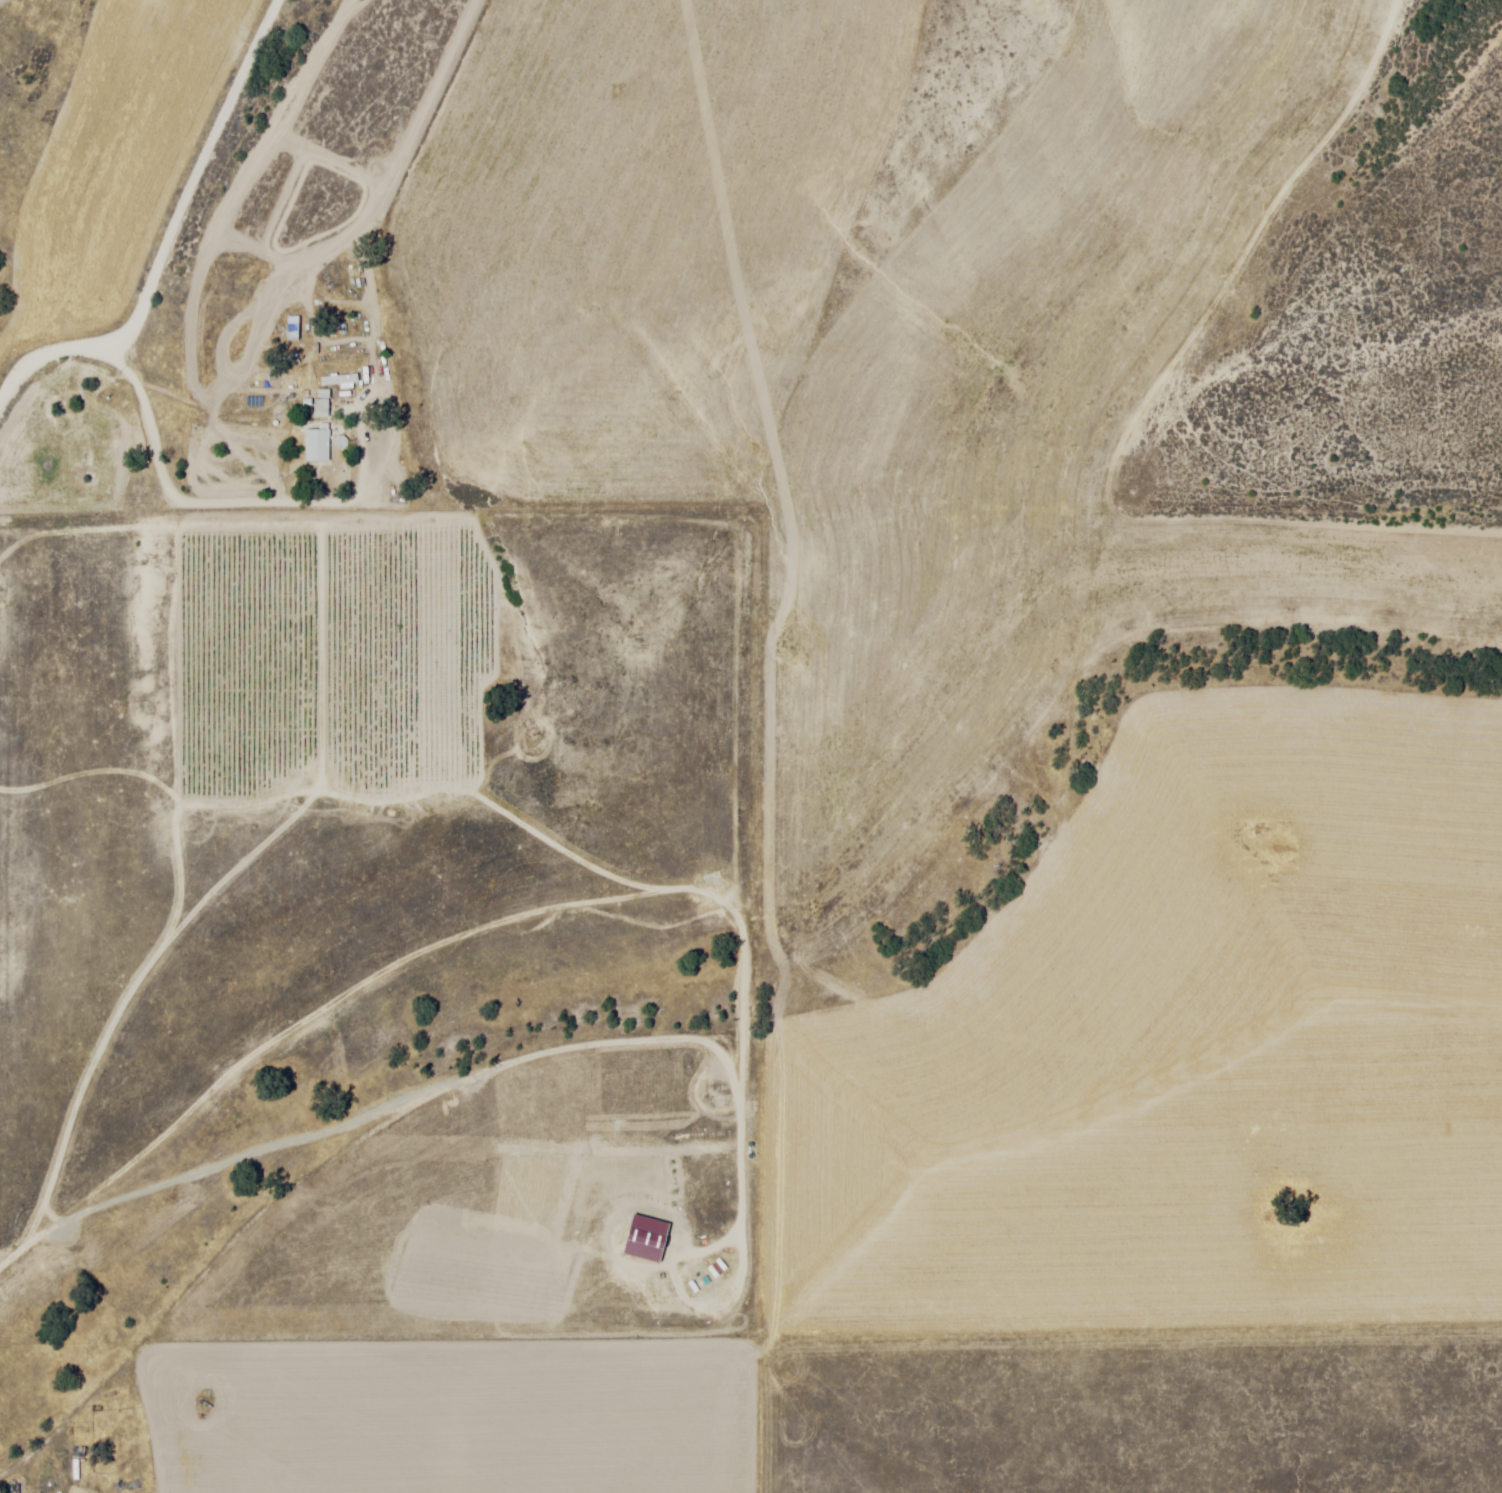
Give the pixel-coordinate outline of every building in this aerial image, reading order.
[(287,341),(299,341),(299,317),(287,317),(287,341)] [(356,376),(321,376),(321,388),(356,388),(356,376)] [(313,418),(328,418),(328,390),(313,390),(313,418)] [(304,463),(329,463),(329,429),(304,429),(304,463)]
